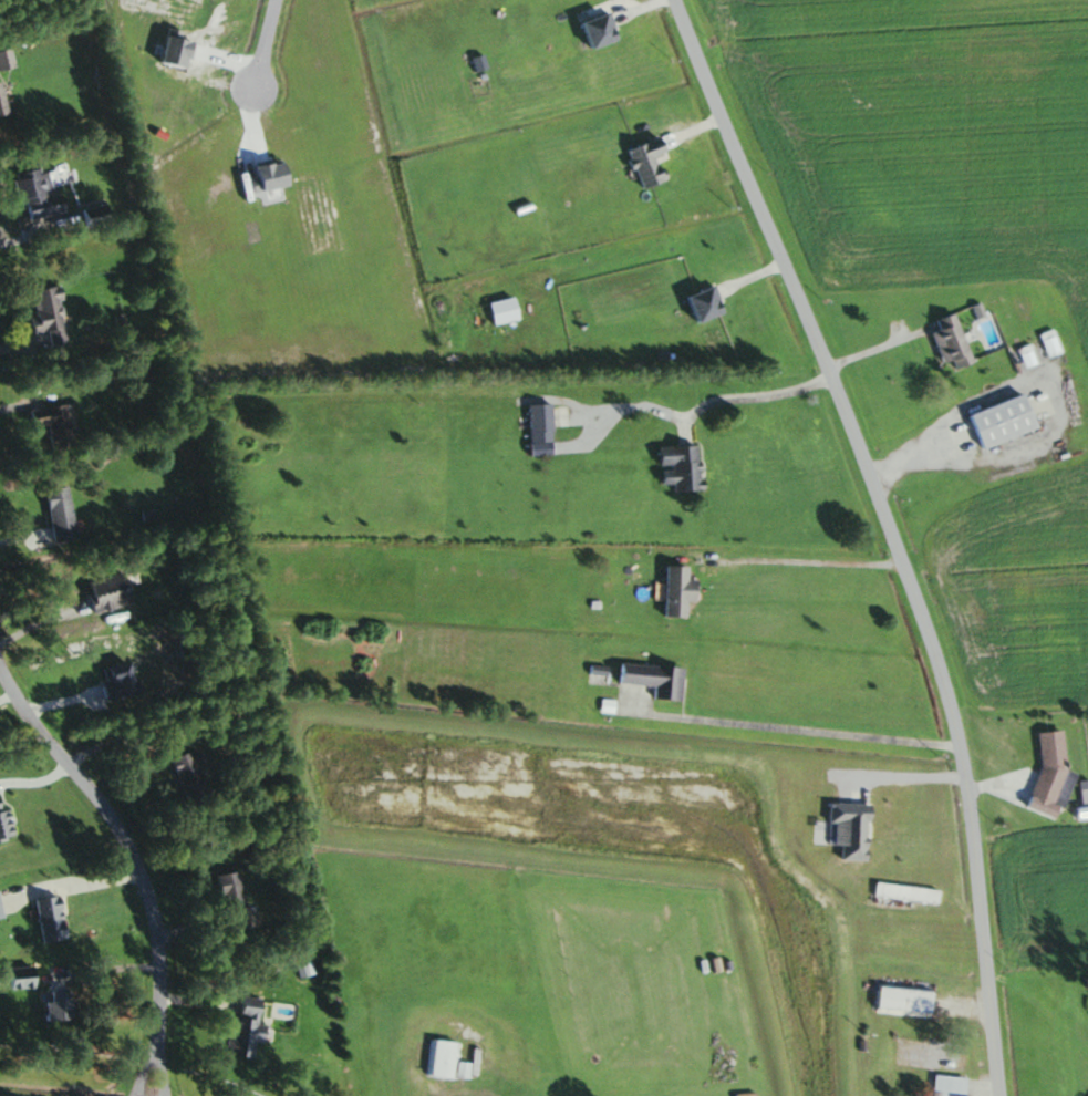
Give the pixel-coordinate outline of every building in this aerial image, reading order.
[(12,114),(6,81),(0,82),(0,116),(12,114)] [(17,175),(27,221),(69,211),(66,193),(54,195),(48,168),(17,175)] [(112,218),(110,205),(89,208),(91,222),(112,218)] [(49,332),(52,348),(70,345),(61,287),(32,292),(38,334),(49,332)] [(942,330),(934,333),(945,364),(954,361),(957,370),(976,363),(958,313),(938,321),(942,330)] [(1042,337),(1050,356),(1062,351),(1054,333),(1042,337)] [(969,414),(981,449),(1041,430),(1030,394),(969,414)] [(76,446),(70,404),(36,410),(39,428),(50,426),(54,449),(76,446)] [(554,443),(554,404),(531,405),(531,443),(554,443)] [(675,491),(703,491),(702,446),(662,447),(662,485),(675,485),(675,491)] [(53,542),(77,539),(70,487),(46,491),(53,542)] [(690,618),(690,601),(701,601),(701,580),(691,580),(691,566),(668,566),(667,617),(690,618)] [(135,603),(127,572),(82,583),(90,615),(135,603)] [(656,699),(684,701),(686,667),(621,663),(619,683),(657,686),(656,699)] [(1042,768),(1031,802),(1031,808),(1062,818),(1076,773),(1067,770),(1065,731),(1040,732),(1042,768)] [(188,809),(213,801),(198,751),(172,759),(188,809)] [(0,793),(0,841),(16,838),(6,792),(0,793)] [(880,836),(885,814),(875,812),(871,834),(880,836)] [(219,876),(228,931),(252,928),(243,872),(219,876)] [(941,890),(876,883),(875,897),(940,904),(941,890)] [(44,943),(69,939),(63,896),(38,900),(44,943)] [(9,991),(39,988),(37,966),(7,969),(9,991)] [(922,1014),(924,990),(870,986),(869,1010),(922,1014)] [(51,1021),(77,1021),(76,992),(50,993),(51,1021)] [(255,1058),(257,1042),(269,1043),(271,1026),(262,1025),(265,999),(238,997),(232,1056),(255,1058)] [(426,1075),(459,1077),(470,1077),(471,1062),(458,1062),(460,1041),(428,1039),(426,1075)] [(928,1075),(926,1095),(944,1095),(944,1094),(960,1095),(962,1077),(928,1075)]
